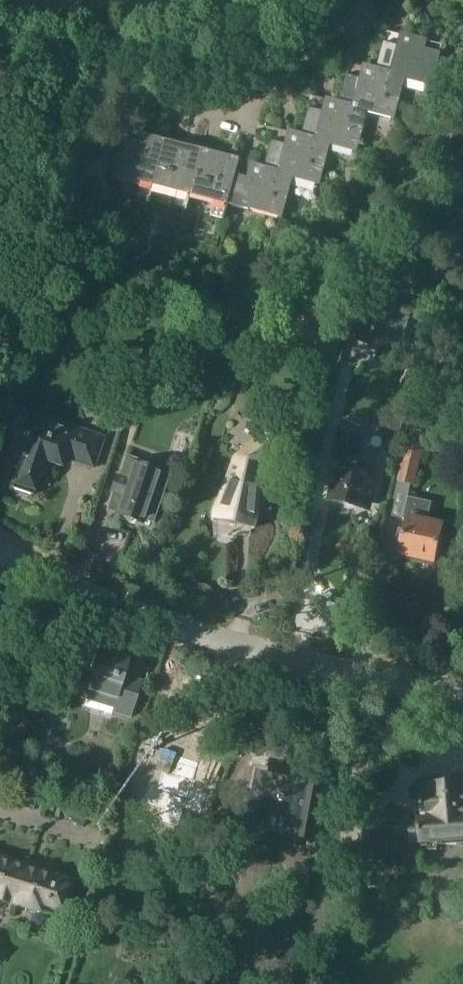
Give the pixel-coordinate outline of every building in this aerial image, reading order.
[(388,30),(377,68),(377,69),(391,73),(385,92),(400,97),(402,89),(405,78),(428,84),(433,85),(441,54),(424,49),(426,40),(388,30)] [(348,128),(362,131),(364,124),(364,123),(367,110),(390,116),(390,117),(395,118),(400,97),(385,92),(391,73),(377,69),(377,68),(350,61),(340,101),(354,106),(348,128)] [(354,106),(340,101),(313,95),(303,134),(316,138),(311,158),(325,161),(327,156),(330,143),(353,149),(352,150),(357,151),(362,131),(348,128),(354,106)] [(274,195),(287,199),(290,188),(289,188),(292,176),(315,182),(315,183),(320,184),(325,161),(311,158),(316,138),(303,134),(276,127),(266,166),(265,170),(280,174),(274,195)] [(154,184),(166,139),(128,128),(116,174),(154,184)] [(191,194),(203,148),(166,139),(154,184),(191,194)] [(228,204),(236,173),(240,158),(203,148),(191,194),(228,204)] [(265,170),(266,166),(251,163),(248,176),(236,173),(228,204),(249,209),(249,208),(282,216),(287,199),(274,195),(280,174),(265,170)] [(380,305),(359,300),(350,338),(370,343),(371,336),(372,337),(380,305)] [(139,362),(142,350),(129,346),(125,357),(139,362)] [(104,399),(97,422),(119,429),(126,407),(119,404),(122,397),(114,394),(112,402),(104,399)] [(100,436),(26,411),(20,430),(28,433),(16,472),(14,472),(13,474),(15,476),(11,488),(32,495),(44,461),(55,465),(58,456),(90,467),(100,436)] [(234,457),(212,512),(212,518),(253,528),(255,522),(256,506),(271,509),(275,492),(258,488),(259,468),(284,446),(268,428),(234,457)] [(358,454),(362,438),(337,432),(331,458),(340,460),(330,500),(360,507),(360,506),(368,501),(378,459),(358,454)] [(392,507),(404,510),(407,497),(409,497),(412,483),(421,441),(407,438),(398,480),(392,507)] [(132,464),(133,460),(124,457),(108,504),(118,507),(115,514),(140,522),(141,518),(151,521),(165,477),(156,474),(157,472),(132,464)] [(431,502),(409,497),(407,497),(404,510),(402,517),(406,518),(397,557),(417,561),(418,557),(435,561),(443,525),(426,522),(431,502)] [(93,672),(85,699),(114,708),(112,711),(131,717),(142,681),(124,676),(129,659),(112,654),(111,658),(95,653),(90,671),(93,672)] [(165,772),(156,800),(167,803),(161,822),(181,829),(187,810),(203,815),(210,793),(197,788),(199,781),(196,780),(200,769),(180,762),(175,776),(165,772)] [(288,782),(284,781),(279,780),(280,776),(257,772),(251,799),(243,798),(242,804),(241,804),(239,815),(240,815),(237,829),(269,835),(271,827),(273,827),(273,825),(287,827),(301,830),(301,828),(302,825),(304,814),(306,801),(310,782),(289,778),(288,782)] [(353,826),(355,846),(371,845),(370,834),(409,832),(410,849),(426,848),(426,852),(438,851),(437,847),(462,845),(462,781),(421,784),(423,819),(419,819),(419,823),(369,826),(369,825),(353,826)] [(58,919),(70,881),(0,859),(0,900),(58,919)]
